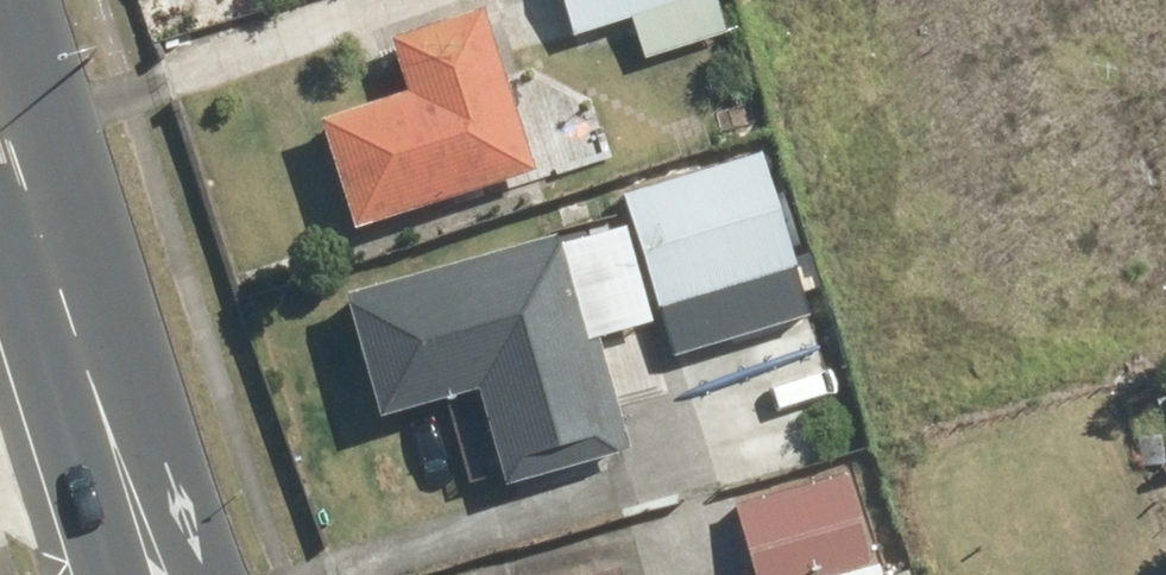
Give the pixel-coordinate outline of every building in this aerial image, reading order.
[(730,34),(720,0),(561,0),(571,34),(628,18),(641,60),(730,34)] [(405,93),(316,123),(353,231),(530,171),(475,8),(386,38),(405,93)] [(764,154),(624,199),(674,357),(814,313),(764,154)] [(503,484),(627,448),(564,231),(336,297),(371,419),(475,388),(503,484)] [(732,503),(751,574),(865,574),(838,475),(732,503)]
